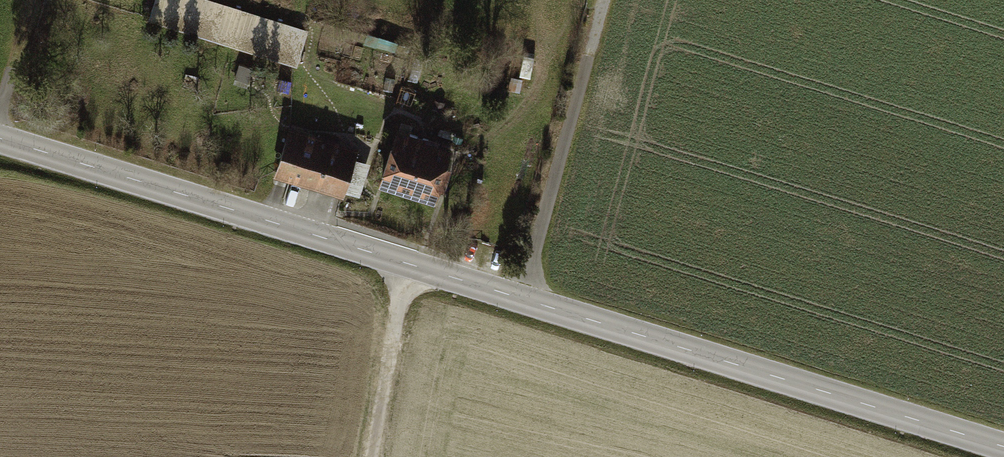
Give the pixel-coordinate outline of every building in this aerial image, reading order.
[(221,0),(155,0),(151,14),(293,60),(304,27),(221,0)] [(288,122),(274,170),(341,190),(355,142),(288,122)] [(391,124),(375,176),(435,195),(451,142),(391,124)] [(366,186),(373,160),(361,157),(354,182),(366,186)]
